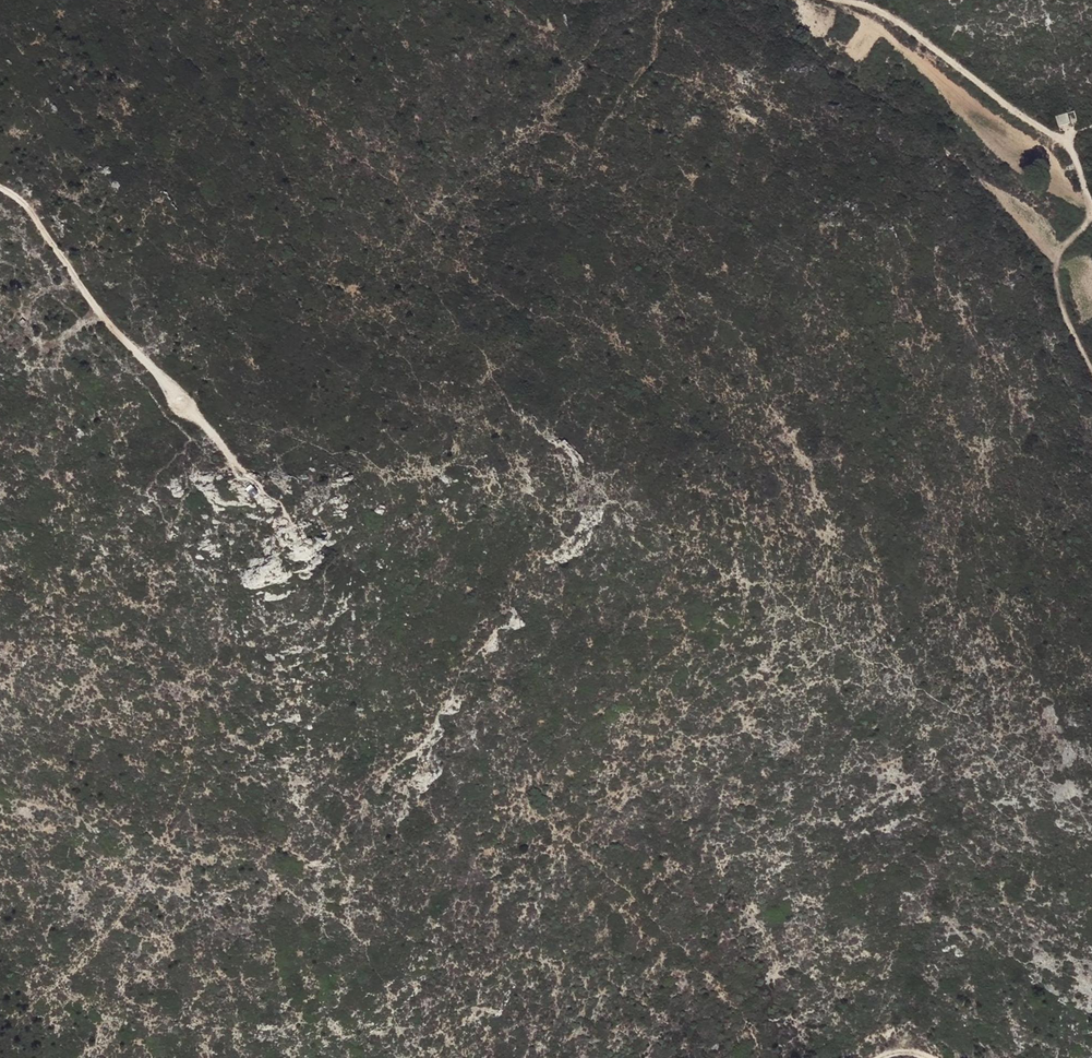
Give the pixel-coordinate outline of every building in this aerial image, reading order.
[(1076,120),(1073,110),(1056,115),(1059,125),(1076,120)]
